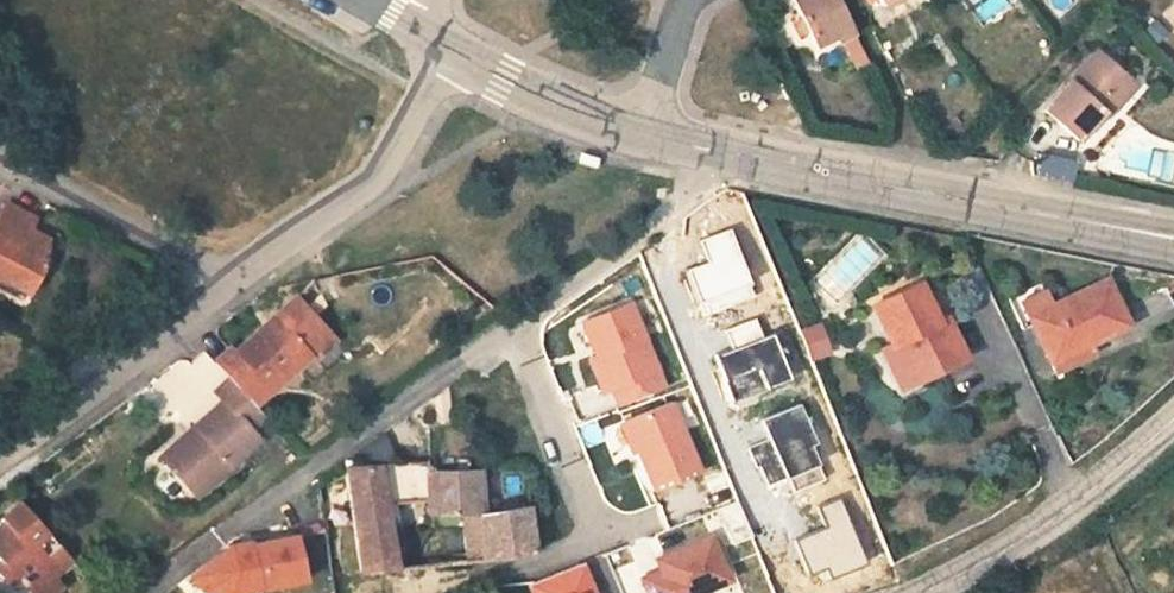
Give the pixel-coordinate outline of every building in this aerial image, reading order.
[(809,40),(818,58),(835,50),(837,53),(856,43),(835,0),(788,0),(801,25),(809,40)] [(880,0),(890,15),(910,1),(914,5),(921,0),(880,0)] [(799,45),(809,40),(801,25),(789,30),(799,45)] [(1116,114),(1142,84),(1112,55),(1058,115),(1090,144),(1116,114)] [(1153,93),(1142,84),(1116,114),(1125,121),(1153,93)] [(1073,182),(1078,160),(1041,152),(1036,173),(1073,182)] [(6,263),(30,277),(44,254),(33,249),(43,232),(26,222),(31,213),(2,198),(0,202),(0,260),(6,263)] [(6,263),(0,260),(0,279),(23,290),(30,277),(6,263)] [(1092,347),(1130,327),(1107,281),(1062,304),(1035,318),(1059,371),(1094,352),(1092,347)] [(875,308),(893,347),(905,341),(921,376),(962,357),(946,325),(937,328),(918,288),(875,308)] [(1035,318),(1062,304),(1057,291),(1029,306),(1035,318)] [(575,319),(609,409),(668,386),(633,297),(575,319)] [(232,382),(255,408),(299,369),(314,383),(346,359),(298,304),(241,354),(236,348),(216,365),(232,382)] [(806,345),(824,338),(816,312),(796,320),(806,345)] [(775,331),(713,352),(729,400),(791,379),(775,331)] [(905,341),(893,347),(909,382),(921,376),(905,341)] [(239,422),(255,408),(232,382),(216,396),(224,406),(192,432),(198,440),(167,467),(185,490),(249,435),(239,422)] [(678,400),(622,417),(644,491),(701,474),(678,400)] [(433,517),(491,510),(490,460),(472,458),(470,465),(431,465),(427,450),(351,461),(365,575),(401,571),(392,502),(430,496),(433,517)] [(844,494),(819,503),(827,525),(793,537),(808,581),(866,561),(844,494)] [(720,506),(727,526),(745,520),(738,500),(720,506)] [(18,502),(0,514),(0,522),(1,523),(0,524),(0,561),(2,564),(0,566),(0,579),(7,588),(14,580),(26,592),(47,592),(59,584),(50,573),(68,557),(18,502)] [(491,510),(491,556),(535,549),(528,503),(491,510)] [(491,556),(491,510),(433,517),(439,563),(467,560),(491,556)] [(526,580),(529,592),(594,592),(587,564),(526,580)]
